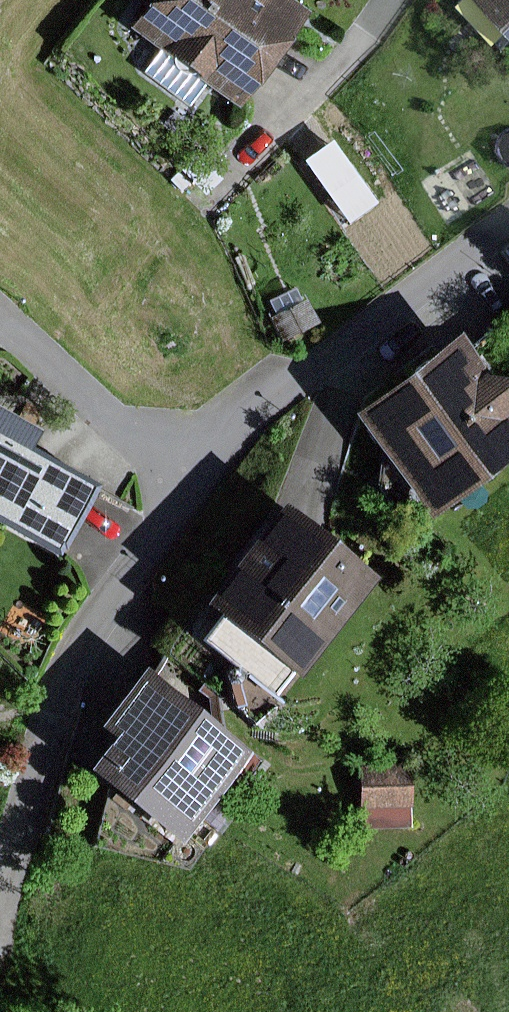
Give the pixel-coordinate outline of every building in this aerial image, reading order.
[(304,12),(289,0),(145,0),(125,27),(155,49),(138,72),(184,106),(201,83),(234,107),(304,12)] [(450,10),(492,55),(508,40),(508,0),(461,0),(450,10)] [(212,165),(191,151),(170,181),(179,188),(190,196),(212,165)] [(220,202),(210,193),(199,205),(209,214),(220,202)] [(449,331),(344,413),(428,520),(508,457),(508,408),(507,405),(508,380),(484,375),(449,331)] [(0,414),(0,525),(54,553),(75,517),(93,485),(20,448),(30,431),(0,414)] [(280,502),(201,603),(216,615),(198,639),(268,693),(287,670),(296,677),(375,575),(306,522),(280,502)] [(248,752),(135,666),(89,726),(103,737),(78,770),(177,845),(248,752)] [(407,764),(356,765),(357,827),(408,826),(407,764)]
